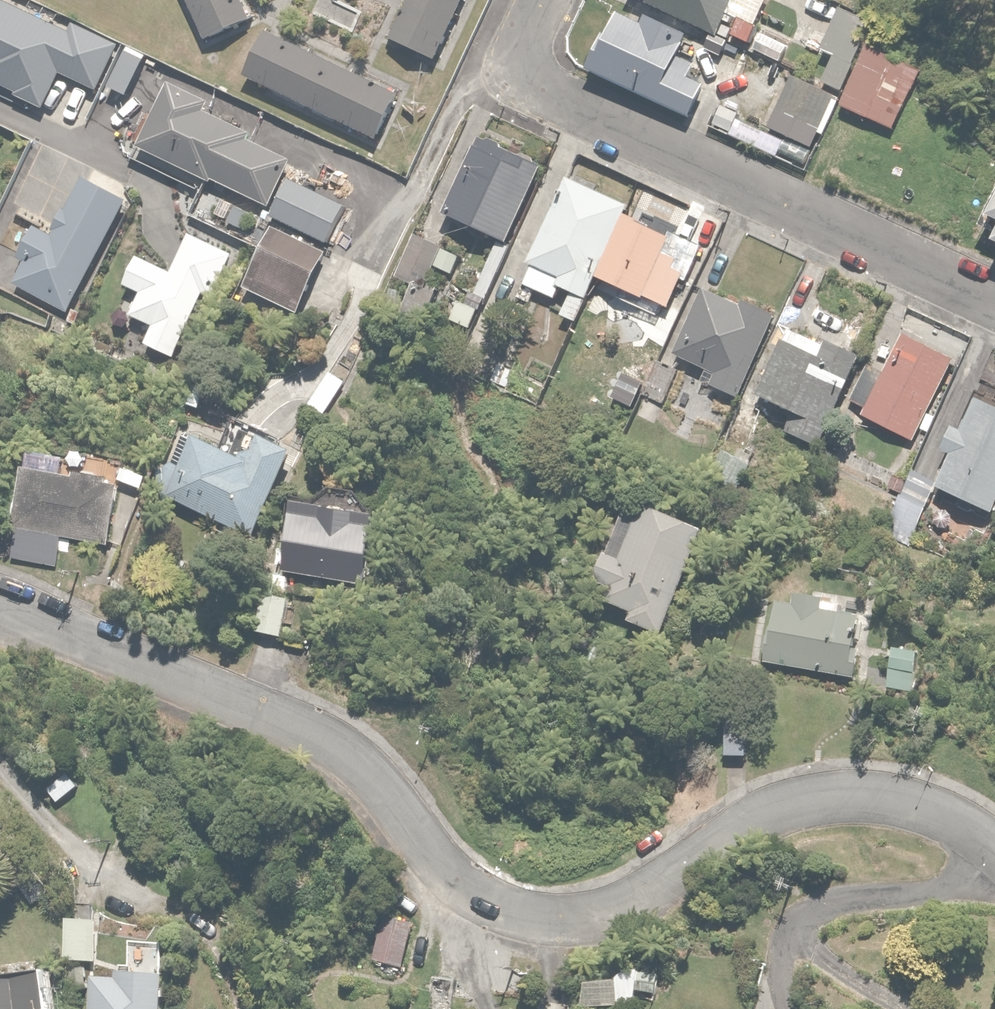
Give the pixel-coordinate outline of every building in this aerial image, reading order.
[(8,0),(0,0),(0,83),(45,105),(63,70),(99,87),(120,45),(77,24),(73,32),(8,0)] [(208,36),(256,13),(250,0),(191,0),(208,36)] [(392,34),(434,55),(462,0),(409,0),(392,34)] [(730,37),(731,33),(753,43),(761,26),(753,23),(764,0),(650,0),(730,37)] [(609,47),(599,43),(590,64),(697,112),(712,76),(681,62),(695,31),(653,12),(648,24),(622,12),(609,47)] [(271,28),(249,73),(379,138),(402,93),(271,28)] [(895,130),(924,65),(871,41),(842,106),(895,130)] [(148,58),(129,49),(111,85),(130,95),(148,58)] [(794,71),(776,108),(824,131),(842,93),(794,71)] [(213,102),(171,82),(142,144),(272,205),(295,156),(251,135),(253,131),(209,110),(213,102)] [(545,175),(479,144),(448,210),(514,241),(545,175)] [(593,298),(631,215),(635,204),(569,174),(530,258),(535,260),(526,281),(559,296),(564,285),(575,289),(564,313),(578,320),(589,296),(593,298)] [(69,313),(130,200),(88,177),(56,236),(35,224),(18,256),(24,259),(12,282),(69,313)] [(348,205),(293,178),(276,213),(331,240),(348,205)] [(631,215),(593,298),(605,303),(614,283),(623,287),(619,297),(662,316),(668,302),(660,299),(667,283),(675,287),(682,273),(689,276),(705,241),(674,227),(671,233),(631,215)] [(331,252),(274,225),(246,285),(303,311),(331,252)] [(174,270),(140,253),(125,282),(141,290),(129,316),(151,327),(144,342),(174,357),(206,291),(214,295),(236,252),(193,231),(174,270)] [(443,246),(417,235),(398,278),(416,286),(408,305),(431,314),(441,291),(427,285),(443,246)] [(745,304),(710,287),(678,354),(717,373),(712,383),(741,397),(782,314),(748,298),(745,304)] [(820,445),(862,352),(832,339),(829,346),(789,328),(760,394),(794,409),(785,429),(820,445)] [(866,401),(861,409),(914,436),(956,355),(906,329),(885,370),(868,361),(851,393),(866,401)] [(694,419),(642,394),(623,431),(677,456),(694,419)] [(939,482),(992,510),(994,503),(994,402),(983,396),(966,428),(958,424),(946,448),(954,452),(939,482)] [(766,409),(741,397),(716,452),(723,455),(713,475),(740,487),(757,451),(748,446),(766,409)] [(248,461),(190,431),(159,488),(252,537),(298,449),(264,431),(248,461)] [(69,475),(27,470),(15,527),(22,529),(16,557),(49,564),(56,530),(109,542),(121,485),(108,482),(110,473),(72,464),(69,475)] [(392,514),(299,499),(288,570),(380,585),(392,514)] [(709,528),(649,502),(649,501),(625,556),(613,550),(601,580),(614,586),(609,598),(636,609),(632,619),(664,632),(709,528)] [(292,574),(268,569),(264,588),(288,593),(292,574)] [(776,601),(766,657),(857,675),(869,613),(837,607),(839,594),(805,587),(801,606),(776,601)] [(267,594),(259,628),(287,634),(294,600),(267,594)] [(752,703),(728,703),(728,753),(751,753),(752,703)] [(99,916),(66,916),(65,959),(98,960),(99,916)] [(405,966),(417,927),(385,917),(372,956),(405,966)] [(131,968),(128,968),(127,975),(92,974),(90,1008),(167,1008),(168,941),(132,940),(131,968)] [(50,966),(0,972),(0,994),(0,1008),(56,1008),(50,966)] [(642,971),(642,966),(616,966),(616,976),(587,976),(588,1004),(641,1004),(642,989),(659,989),(659,971),(642,971)]
